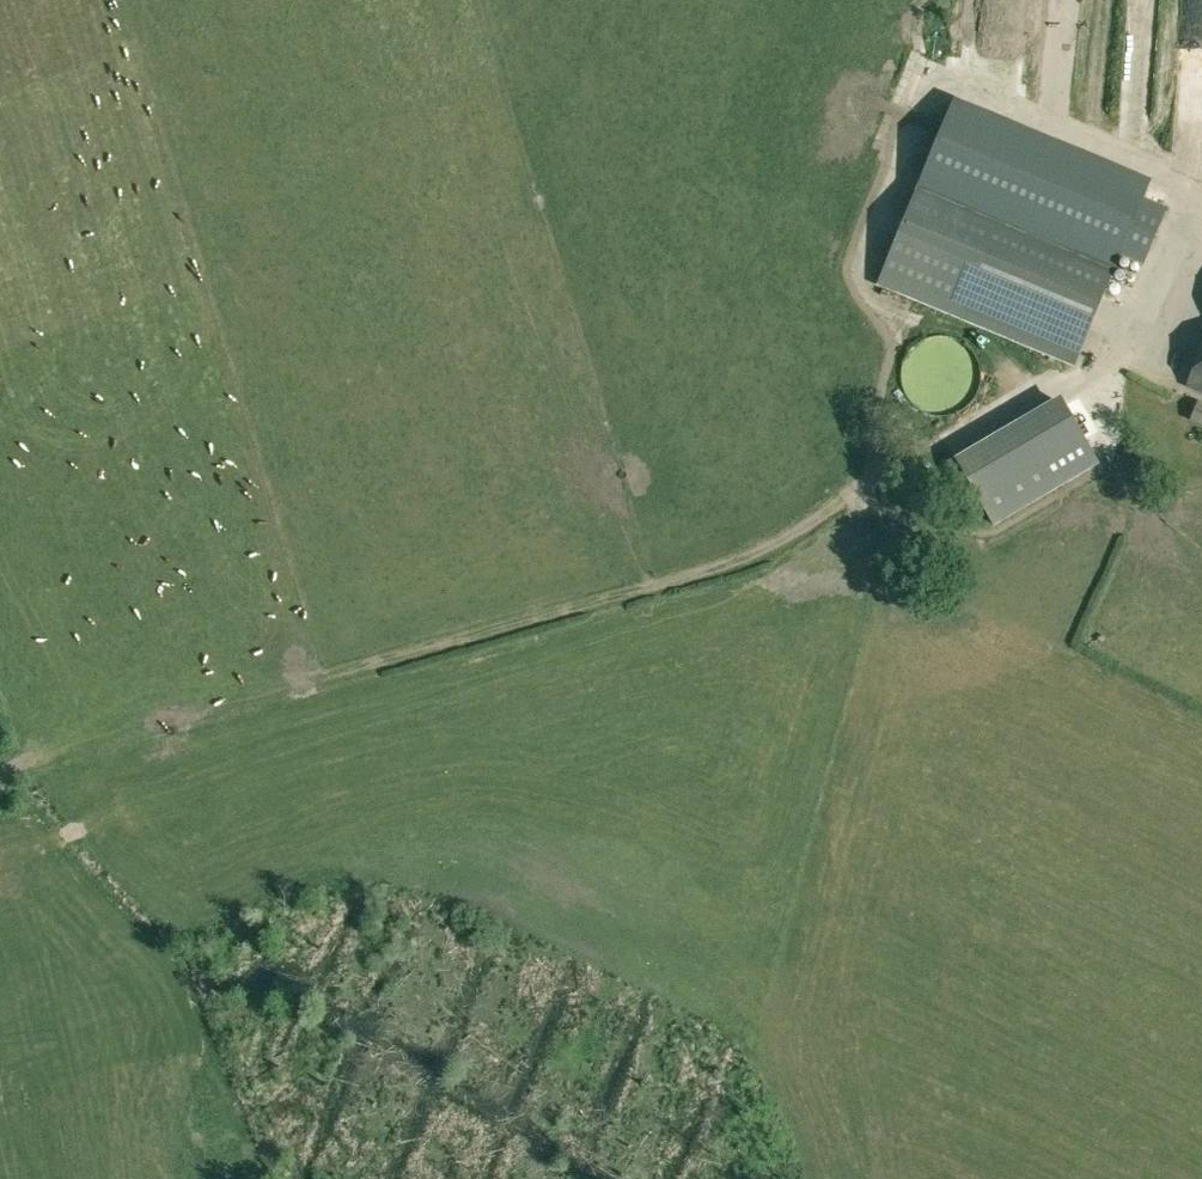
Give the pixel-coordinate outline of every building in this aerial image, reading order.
[(1168,18),(1170,1),(1161,0),(1148,0),(1146,16),(1168,18)] [(926,172),(880,282),(959,315),(1074,364),(1120,254),(926,172)] [(902,384),(904,391),(908,399),(913,405),(918,409),(926,413),(933,415),(938,416),(944,416),(951,415),(964,409),(968,406),(972,401),(977,395),(981,382),(980,370),(977,360),(972,351),(965,345),(957,340),(950,338),(943,337),(933,338),(919,343),(913,348),(908,354),(904,360),(901,368),(901,377),(902,384)] [(1187,385),(1201,391),(1201,348),(1187,385)] [(1063,403),(1042,416),(1057,441),(1078,429),(1063,403)] [(1190,422),(1201,427),(1201,405),(1198,403),(1190,422)]
